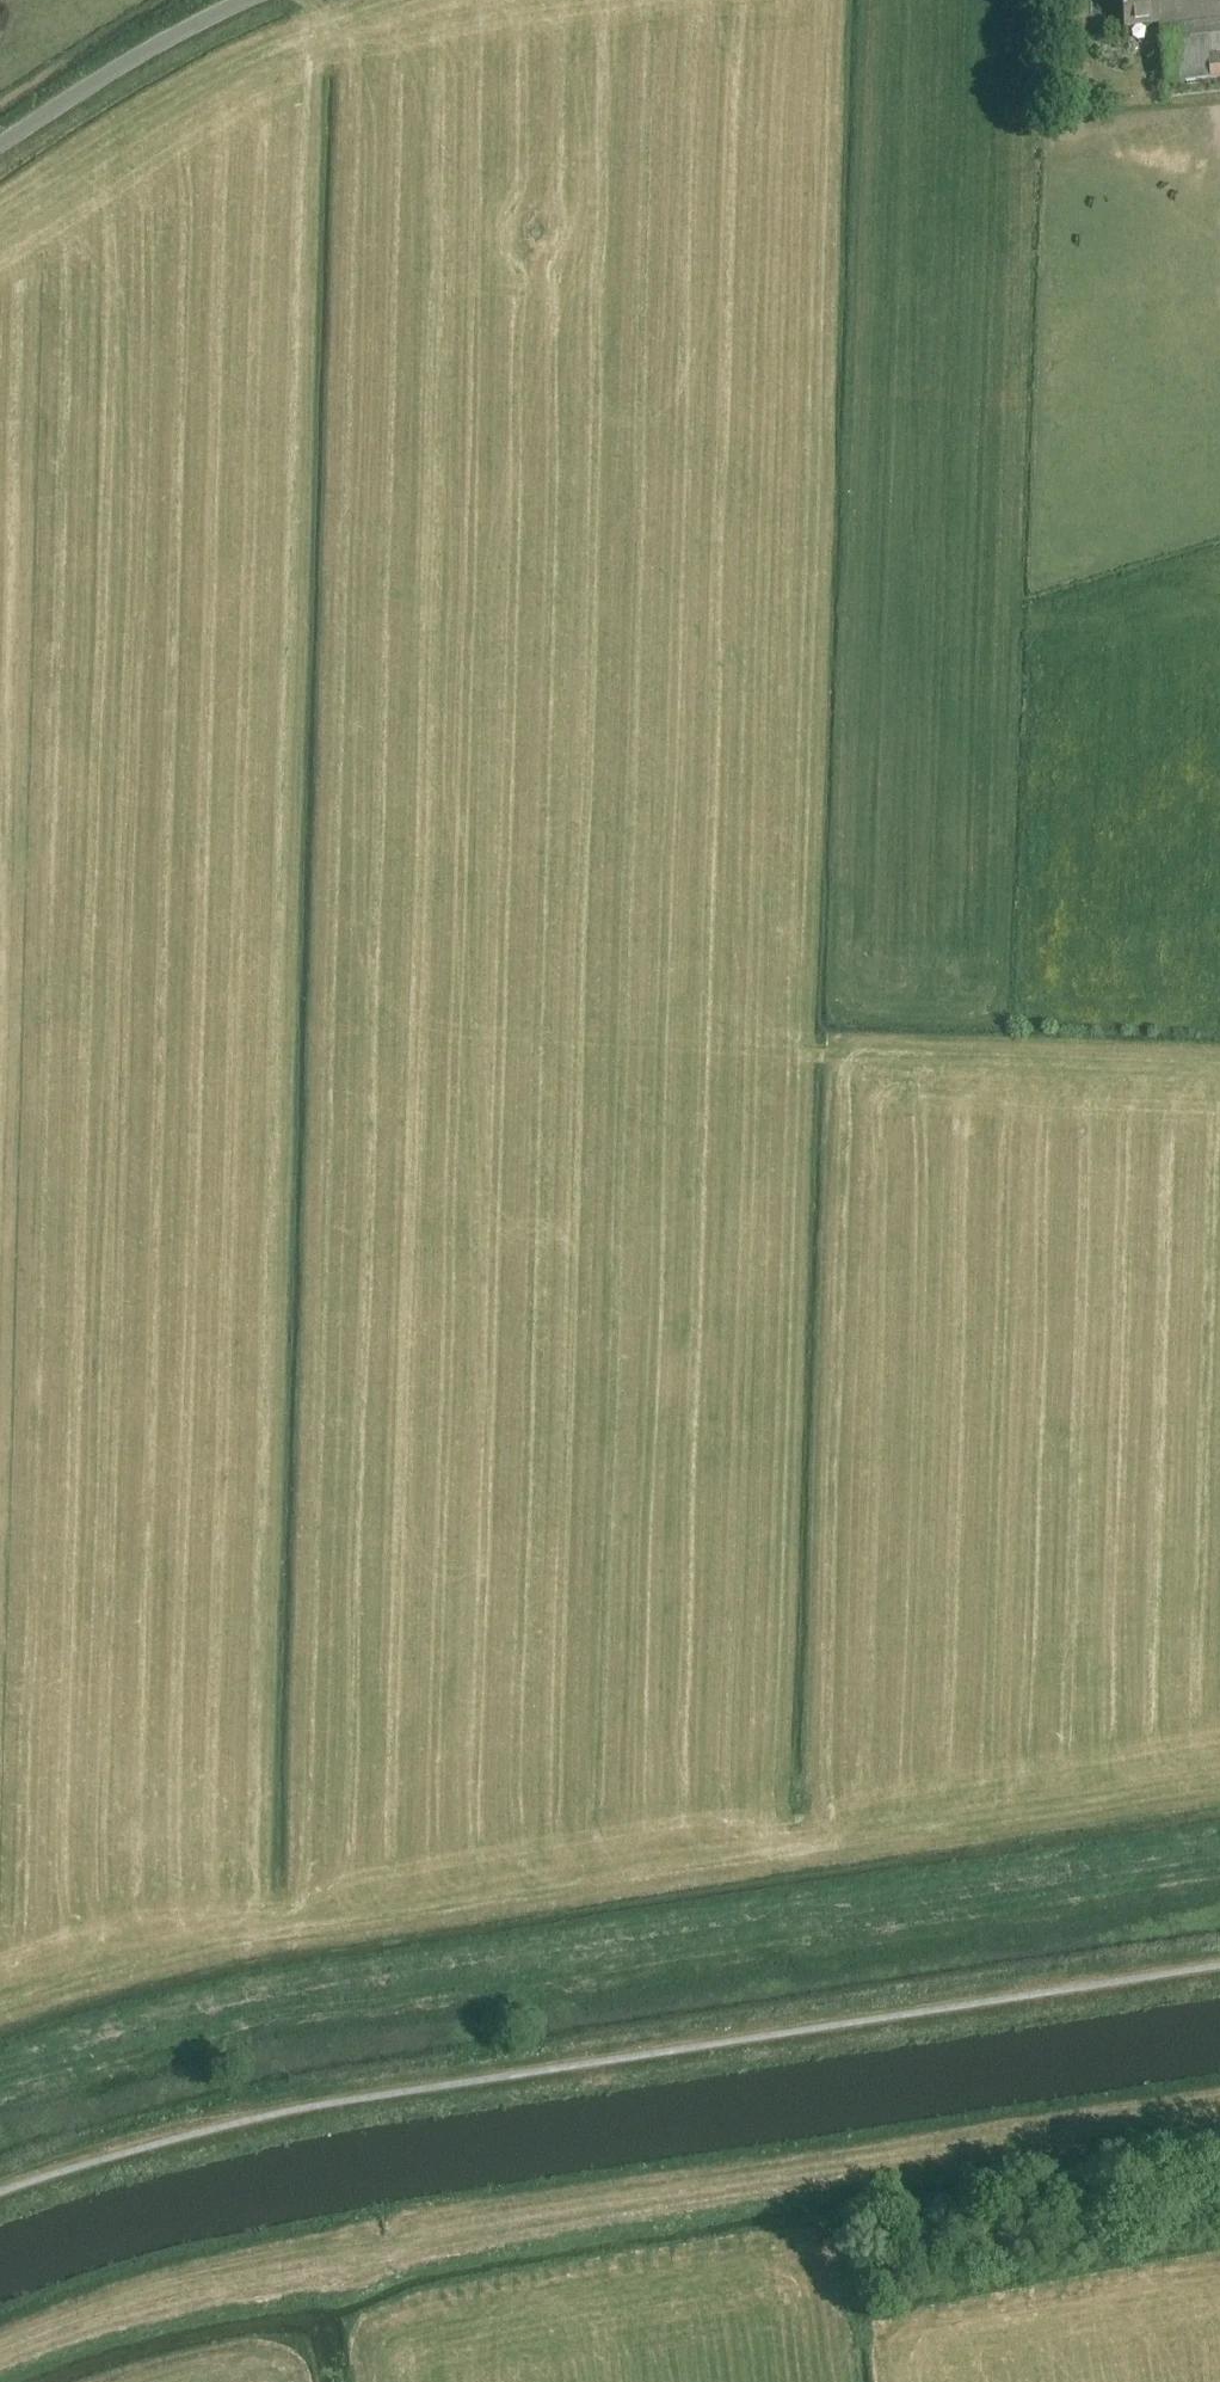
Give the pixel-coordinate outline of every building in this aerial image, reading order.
[(1124,27),(1159,23),(1167,83),(1211,78),(1211,79),(1219,78),(1219,0),(1121,0),(1124,27)]
